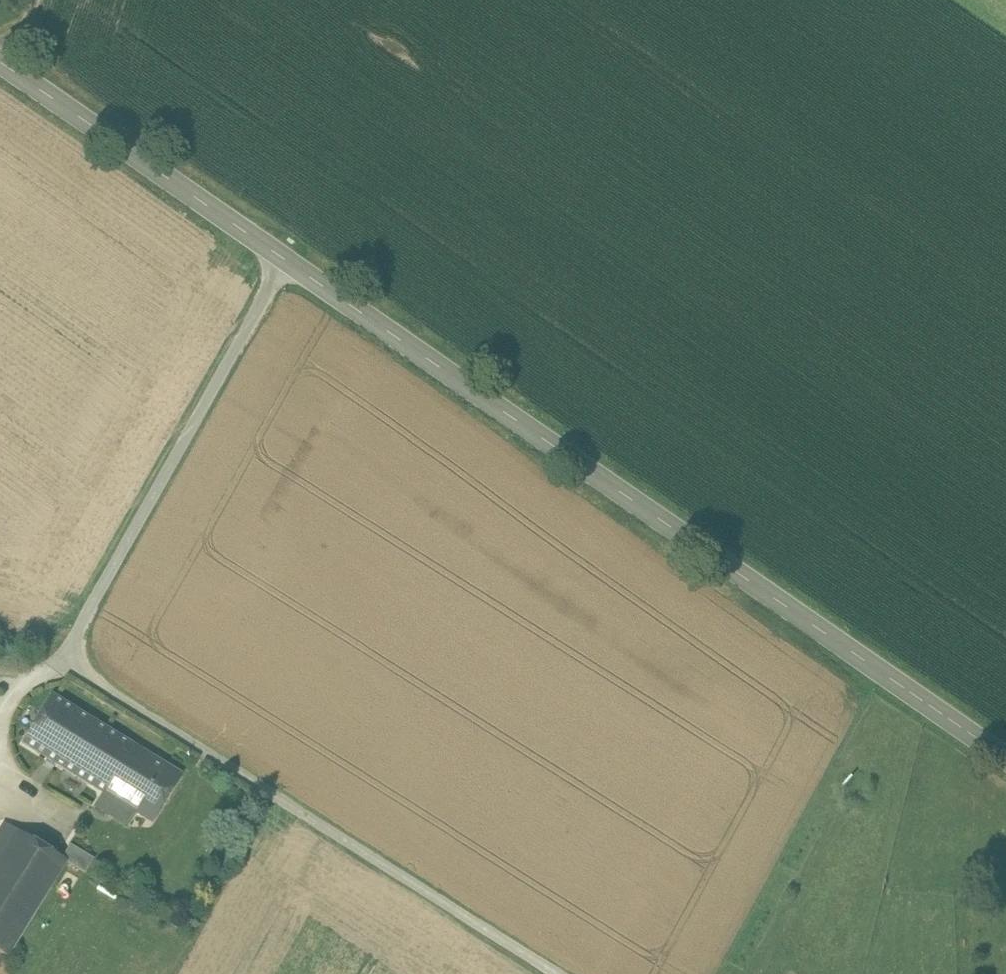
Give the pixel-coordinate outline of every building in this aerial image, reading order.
[(133,744),(52,695),(23,743),(103,792),(133,744)] [(182,774),(133,744),(103,792),(153,822),(182,774)] [(0,829),(0,951),(8,956),(67,861),(62,857),(4,822),(0,829)] [(95,858),(70,844),(62,857),(67,861),(86,872),(95,858)]
